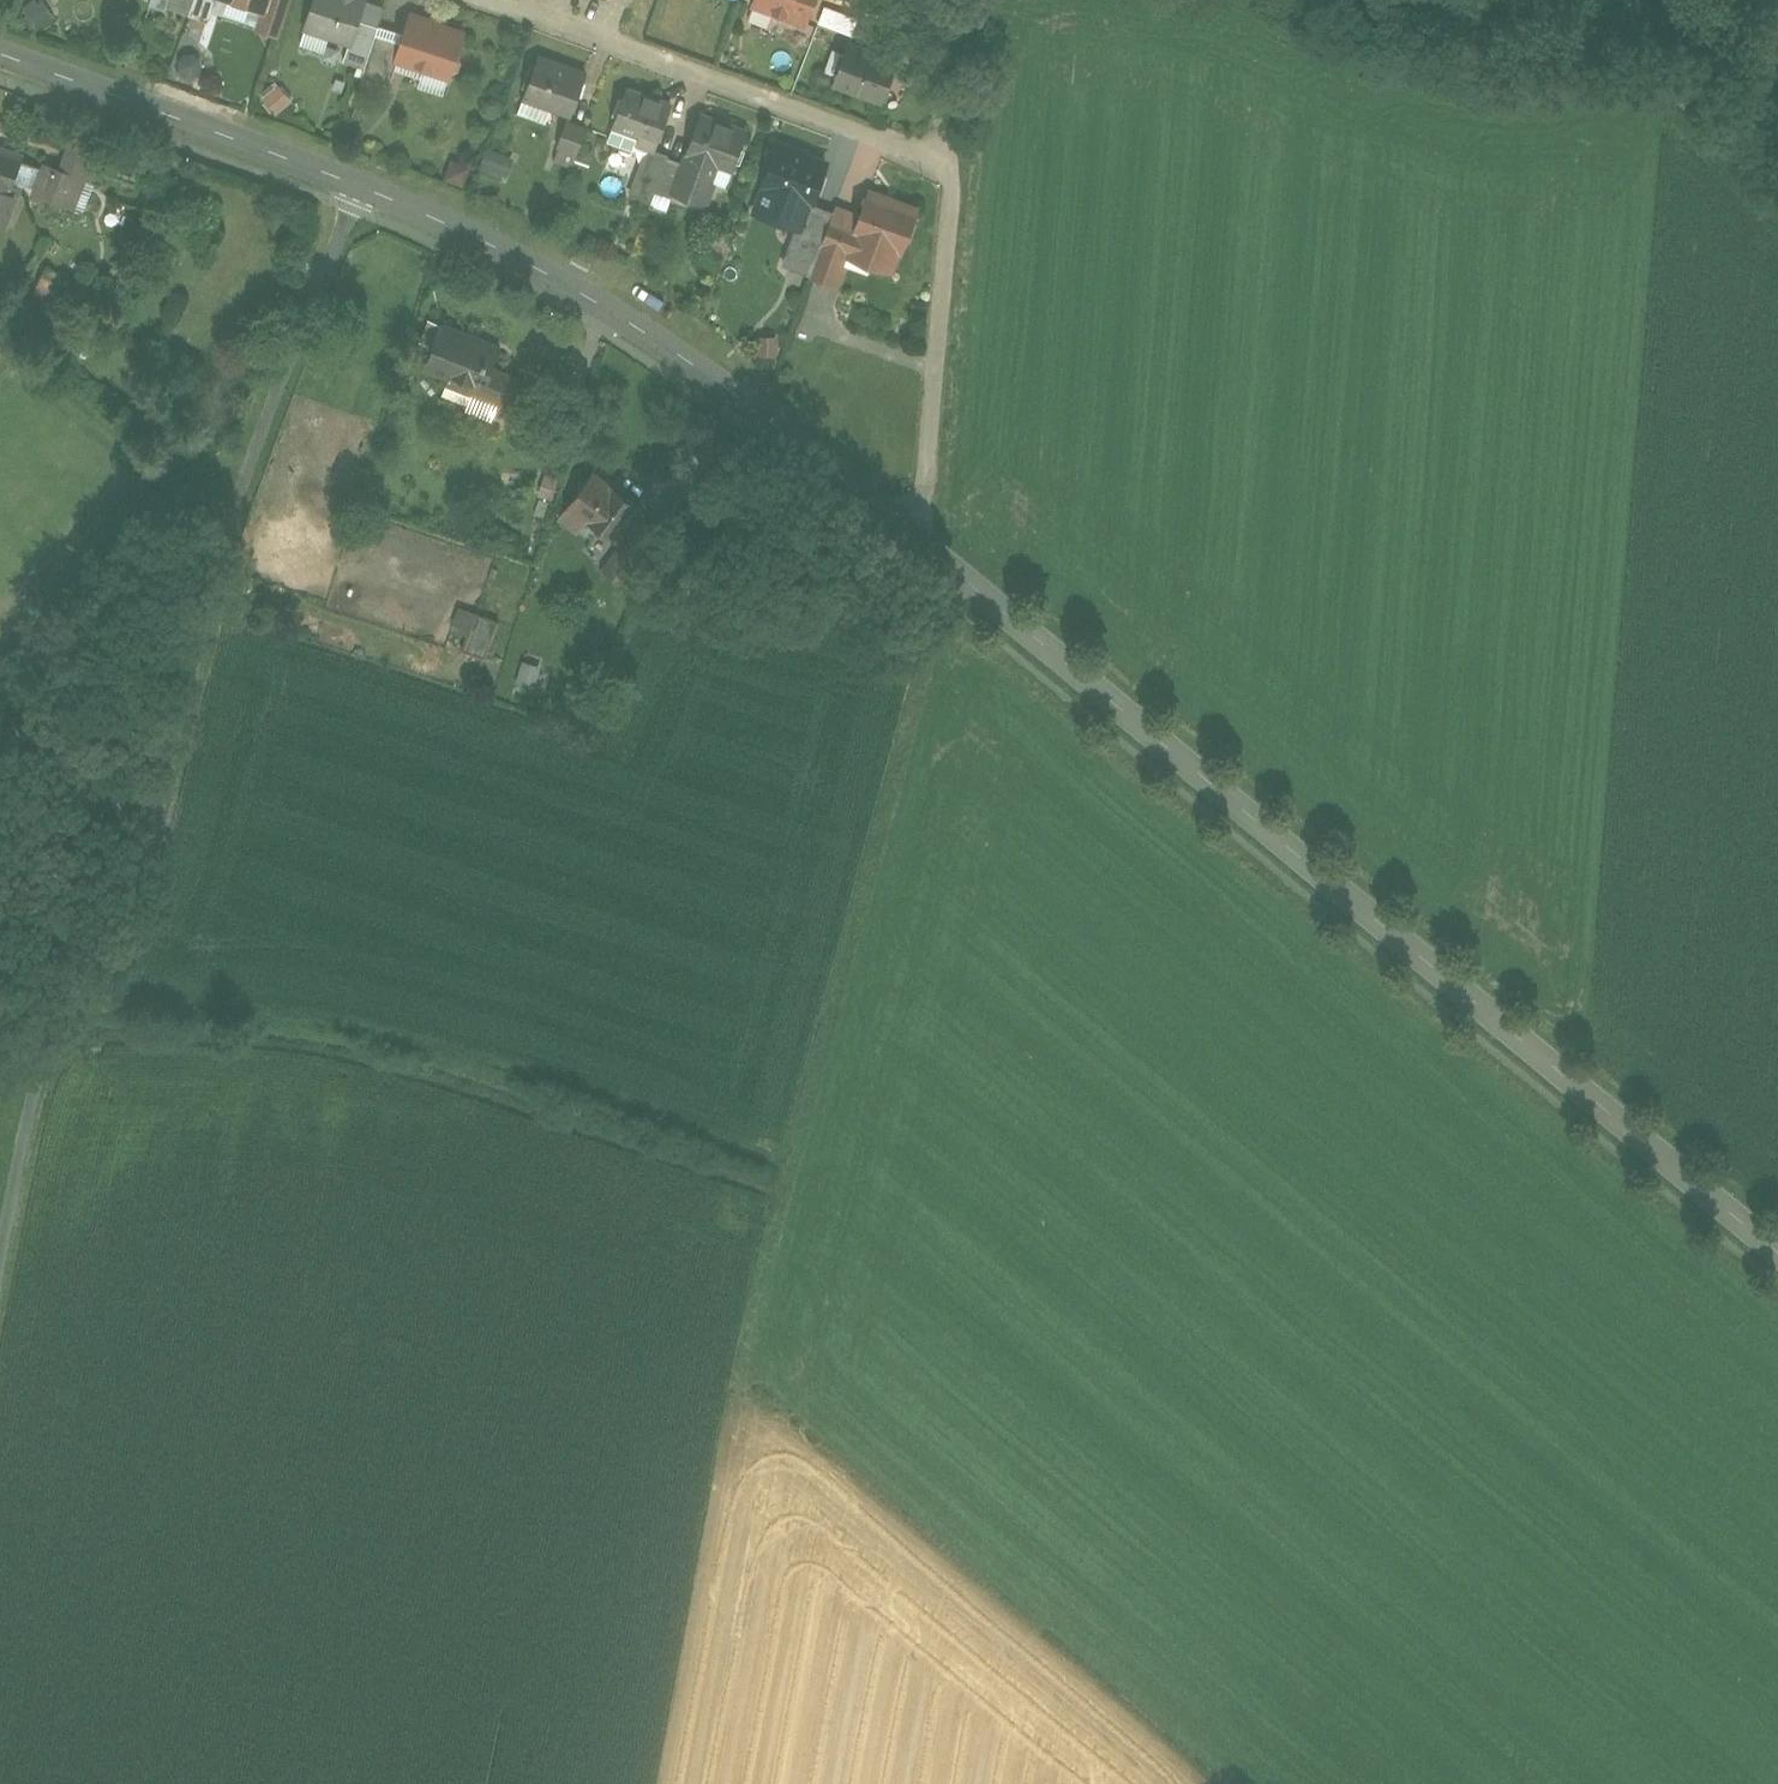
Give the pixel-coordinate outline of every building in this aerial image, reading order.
[(187,0),(143,0),(142,2),(183,14),(187,0)] [(257,7),(252,24),(277,32),(287,0),(233,0),(257,7)] [(300,23),(350,39),(362,0),(307,0),(300,23)] [(745,12),(801,31),(812,0),(749,0),(745,12)] [(467,20),(409,2),(391,58),(450,76),(467,20)] [(896,49),(844,33),(829,83),(880,99),(896,49)] [(585,64),(538,48),(521,96),(568,112),(585,64)] [(671,97),(625,81),(608,135),(642,146),(627,189),(650,197),(654,182),(666,152),(654,147),(671,97)] [(278,84),(259,92),(267,110),(285,103),(278,84)] [(683,158),(666,152),(654,182),(703,200),(718,161),(731,166),(746,125),(701,108),(683,158)] [(559,115),(546,157),(572,165),(585,124),(559,115)] [(58,161),(41,154),(27,189),(75,208),(101,145),(70,132),(58,161)] [(826,149),(774,132),(750,205),(794,220),(780,261),(807,273),(831,200),(810,194),(826,149)] [(7,227),(23,186),(7,181),(20,147),(0,140),(0,224),(7,227)] [(482,146),(475,168),(502,176),(509,154),(482,146)] [(457,184),(463,166),(450,161),(443,178),(457,184)] [(854,208),(831,200),(807,273),(839,284),(851,253),(895,269),(920,200),(864,179),(854,208)] [(499,335),(439,316),(422,368),(446,376),(443,385),(504,405),(514,373),(489,365),(499,335)] [(761,335),(761,355),(776,355),(775,335),(761,335)] [(635,486),(589,461),(559,515),(605,540),(635,486)] [(500,615),(453,597),(439,637),(486,654),(500,615)]
